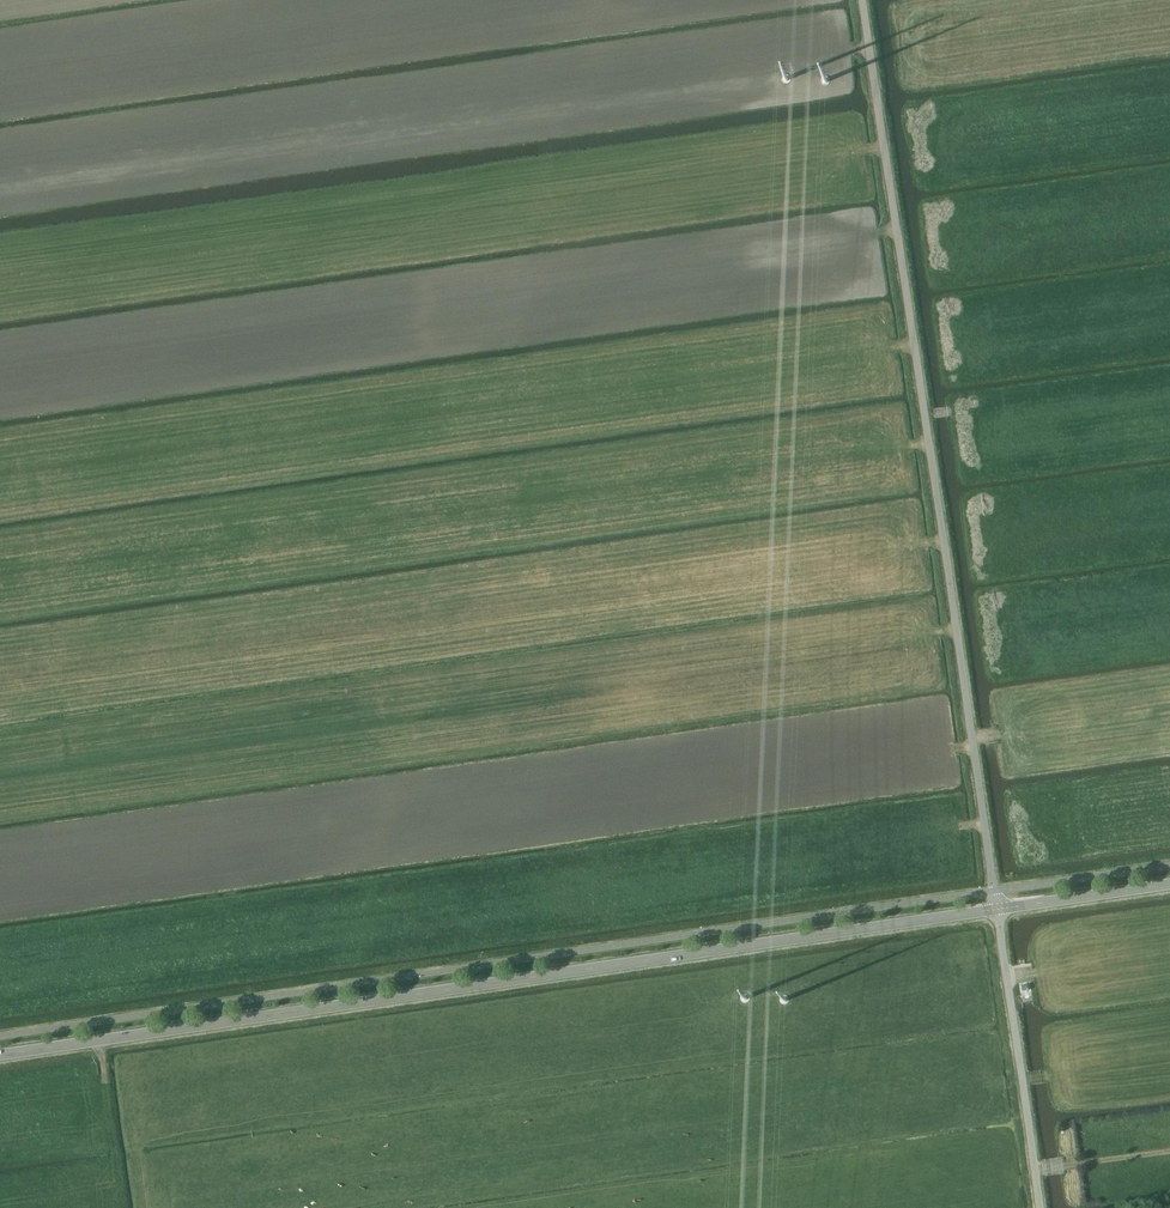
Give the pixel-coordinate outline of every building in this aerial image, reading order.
[(782,78),(782,79),(782,80),(782,81),(782,82),(783,82),(784,83),(785,83),(785,84),(786,84),(787,84),(788,83),(789,83),(790,82),(791,81),(791,80),(791,79),(791,78),(791,77),(790,76),(789,75),(788,74),(787,74),(786,74),(785,74),(784,75),(783,76),(782,76),(782,77),(782,78)] [(825,85),(826,86),(827,85),(828,85),(829,84),(830,83),(831,82),(831,81),(830,80),(830,79),(830,78),(829,77),(828,77),(828,76),(827,76),(826,76),(825,76),(824,76),(823,77),(822,77),(822,78),(821,79),(821,80),(821,81),(821,82),(821,83),(822,83),(822,84),(823,85),(824,85),(825,85)] [(741,997),(741,998),(741,999),(741,1000),(741,1001),(742,1001),(743,1002),(744,1003),(745,1003),(746,1003),(747,1003),(748,1002),(749,1002),(749,1001),(750,1000),(750,999),(750,998),(750,997),(750,996),(750,995),(749,995),(748,994),(747,994),(746,993),(745,993),(744,994),(743,994),(742,995),(741,995),(741,996),(741,997)] [(789,997),(788,996),(787,995),(786,995),(785,995),(784,995),(783,995),(782,995),(782,996),(781,997),(780,998),(780,999),(780,1000),(780,1001),(781,1002),(782,1003),(782,1004),(783,1004),(784,1004),(785,1004),(786,1004),(787,1004),(788,1003),(789,1002),(789,1001),(790,1000),(790,999),(789,998),(789,997)]
